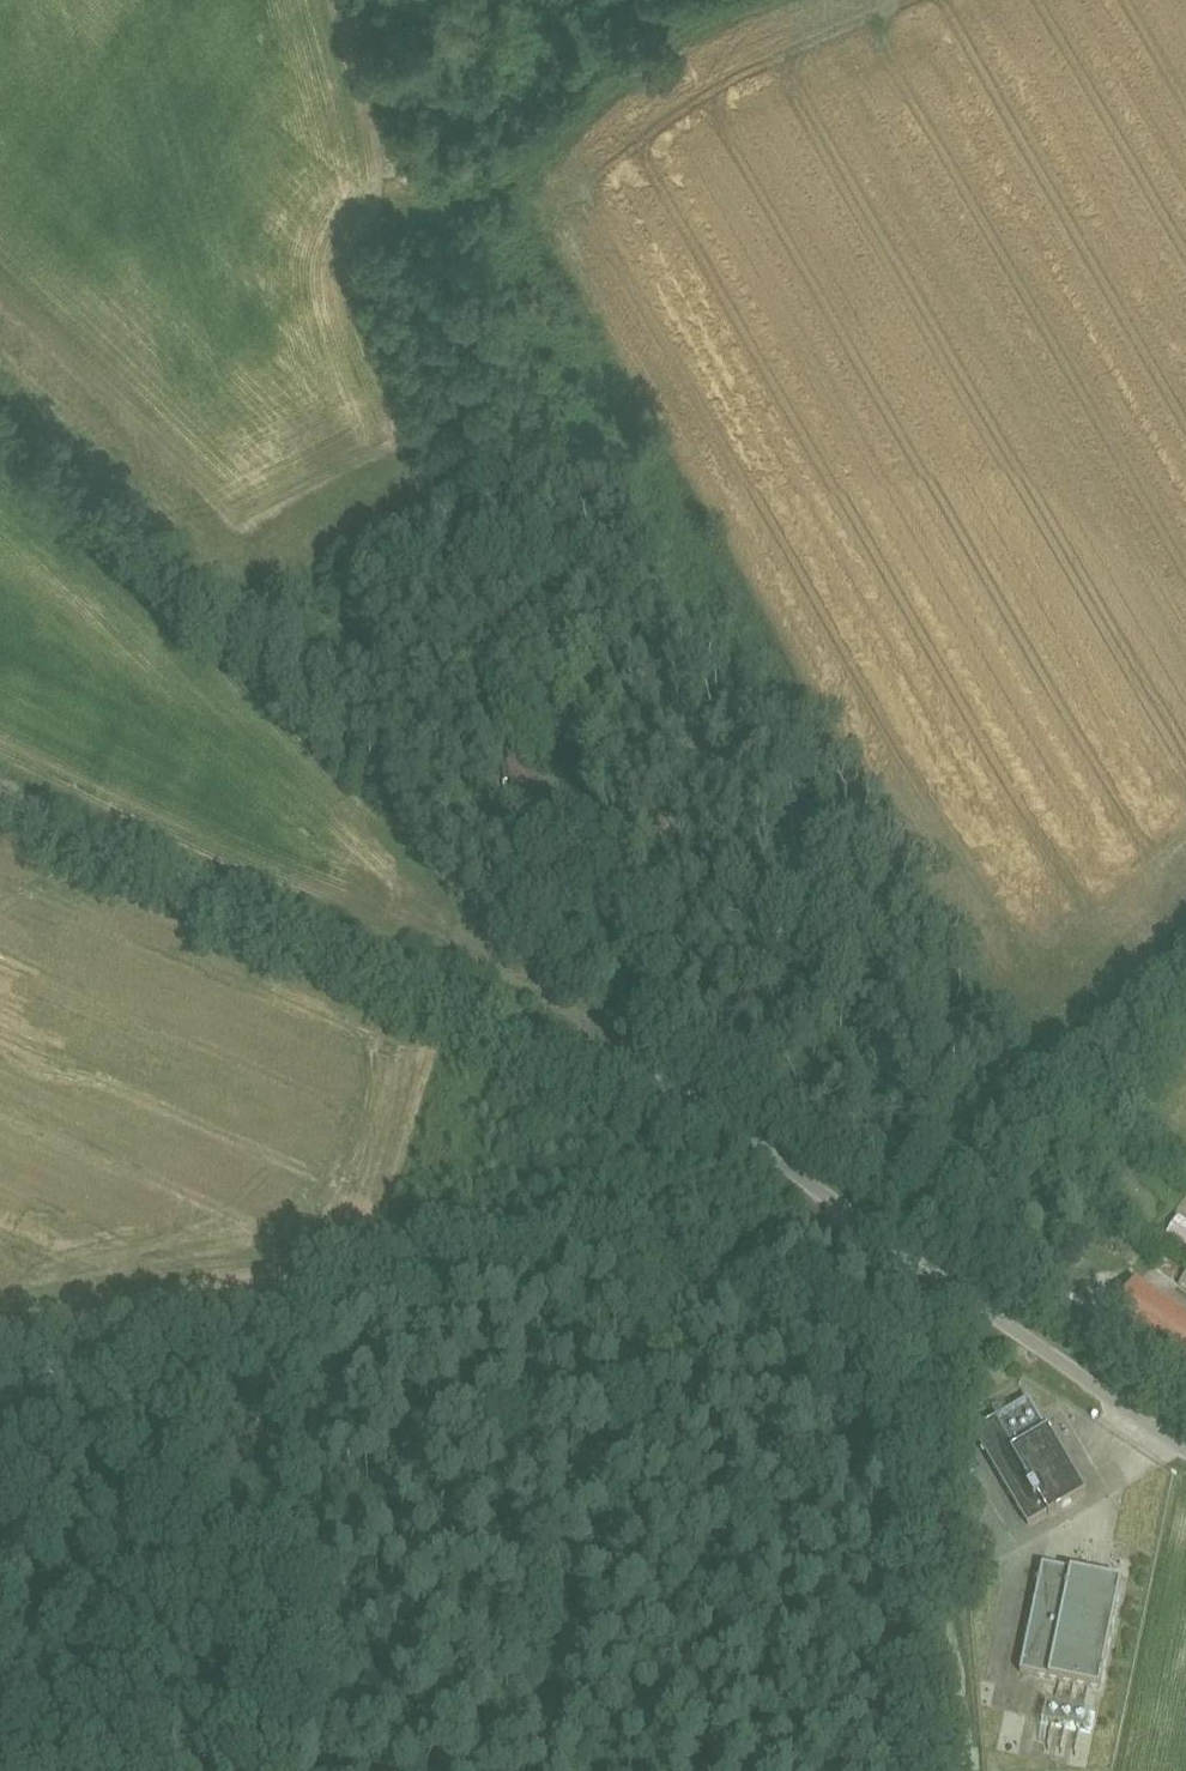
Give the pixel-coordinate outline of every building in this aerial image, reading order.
[(1162,1232),(1185,1249),(1185,1223),(1174,1215),(1162,1232)] [(1134,1284),(1110,1320),(1185,1370),(1185,1318),(1134,1284)] [(1047,1431),(1029,1401),(974,1433),(1028,1526),(1048,1514),(1049,1517),(1086,1495),(1048,1431),(1047,1431)] [(1071,1572),(1043,1566),(1021,1674),(1049,1680),(1071,1572)] [(1123,1583),(1071,1572),(1049,1680),(1100,1690),(1117,1611),(1123,1583)]
